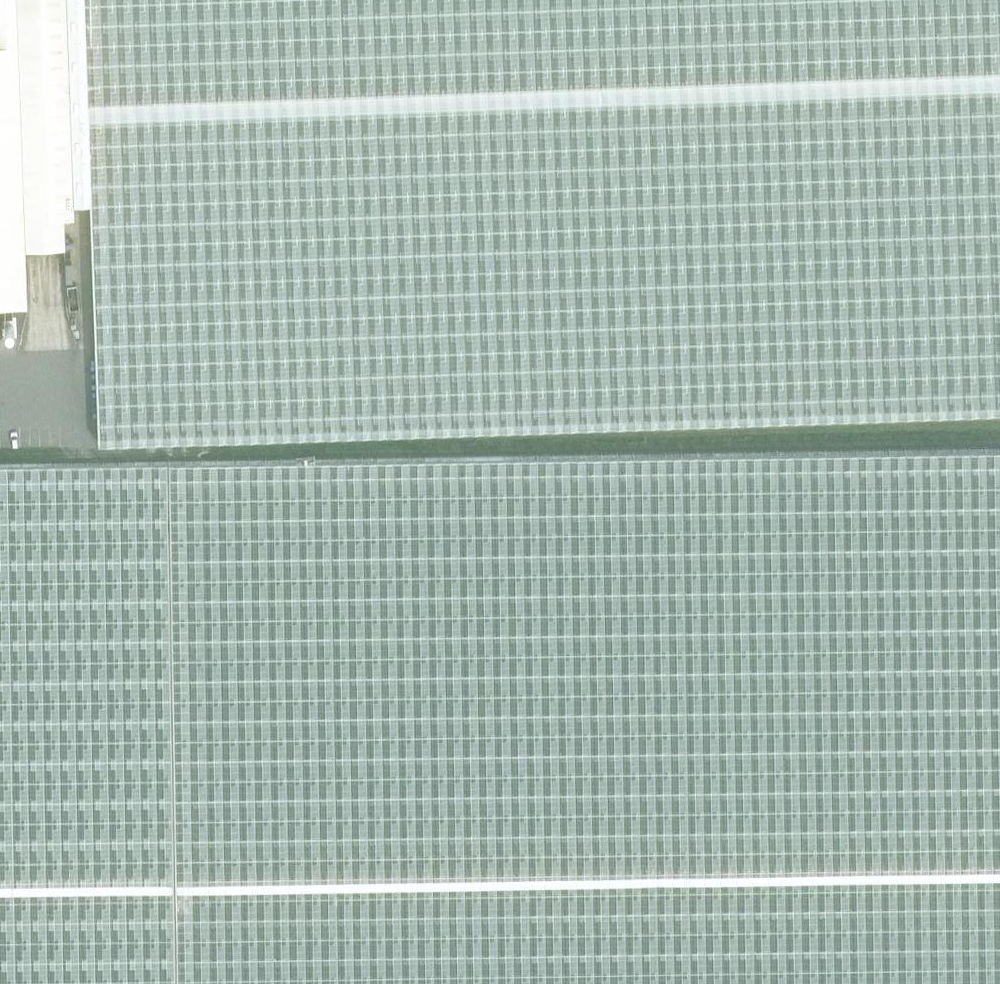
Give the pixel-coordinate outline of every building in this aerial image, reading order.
[(29,307),(27,249),(67,247),(66,214),(74,214),(73,204),(90,203),(99,444),(999,410),(999,0),(0,0),(0,308),(29,307)] [(569,457),(181,462),(169,460),(0,463),(0,983),(999,983),(999,449),(569,457)]
